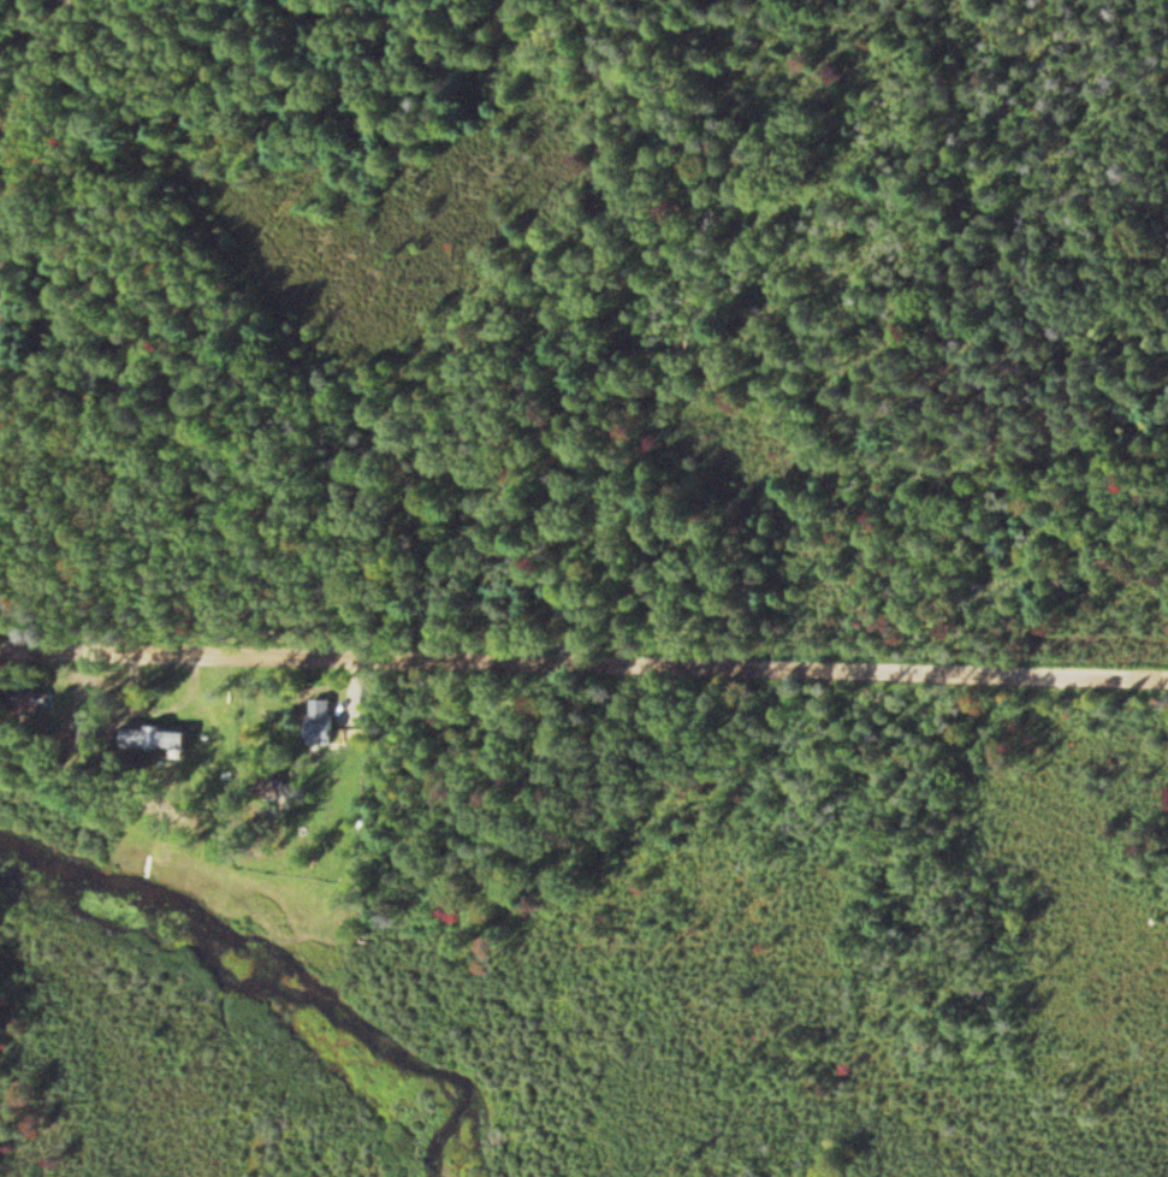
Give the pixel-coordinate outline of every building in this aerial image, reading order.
[(344,746),(344,700),(316,700),(316,746),(344,746)] [(161,727),(134,725),(133,748),(197,752),(198,731),(173,729),(173,717),(161,717),(161,727)]
